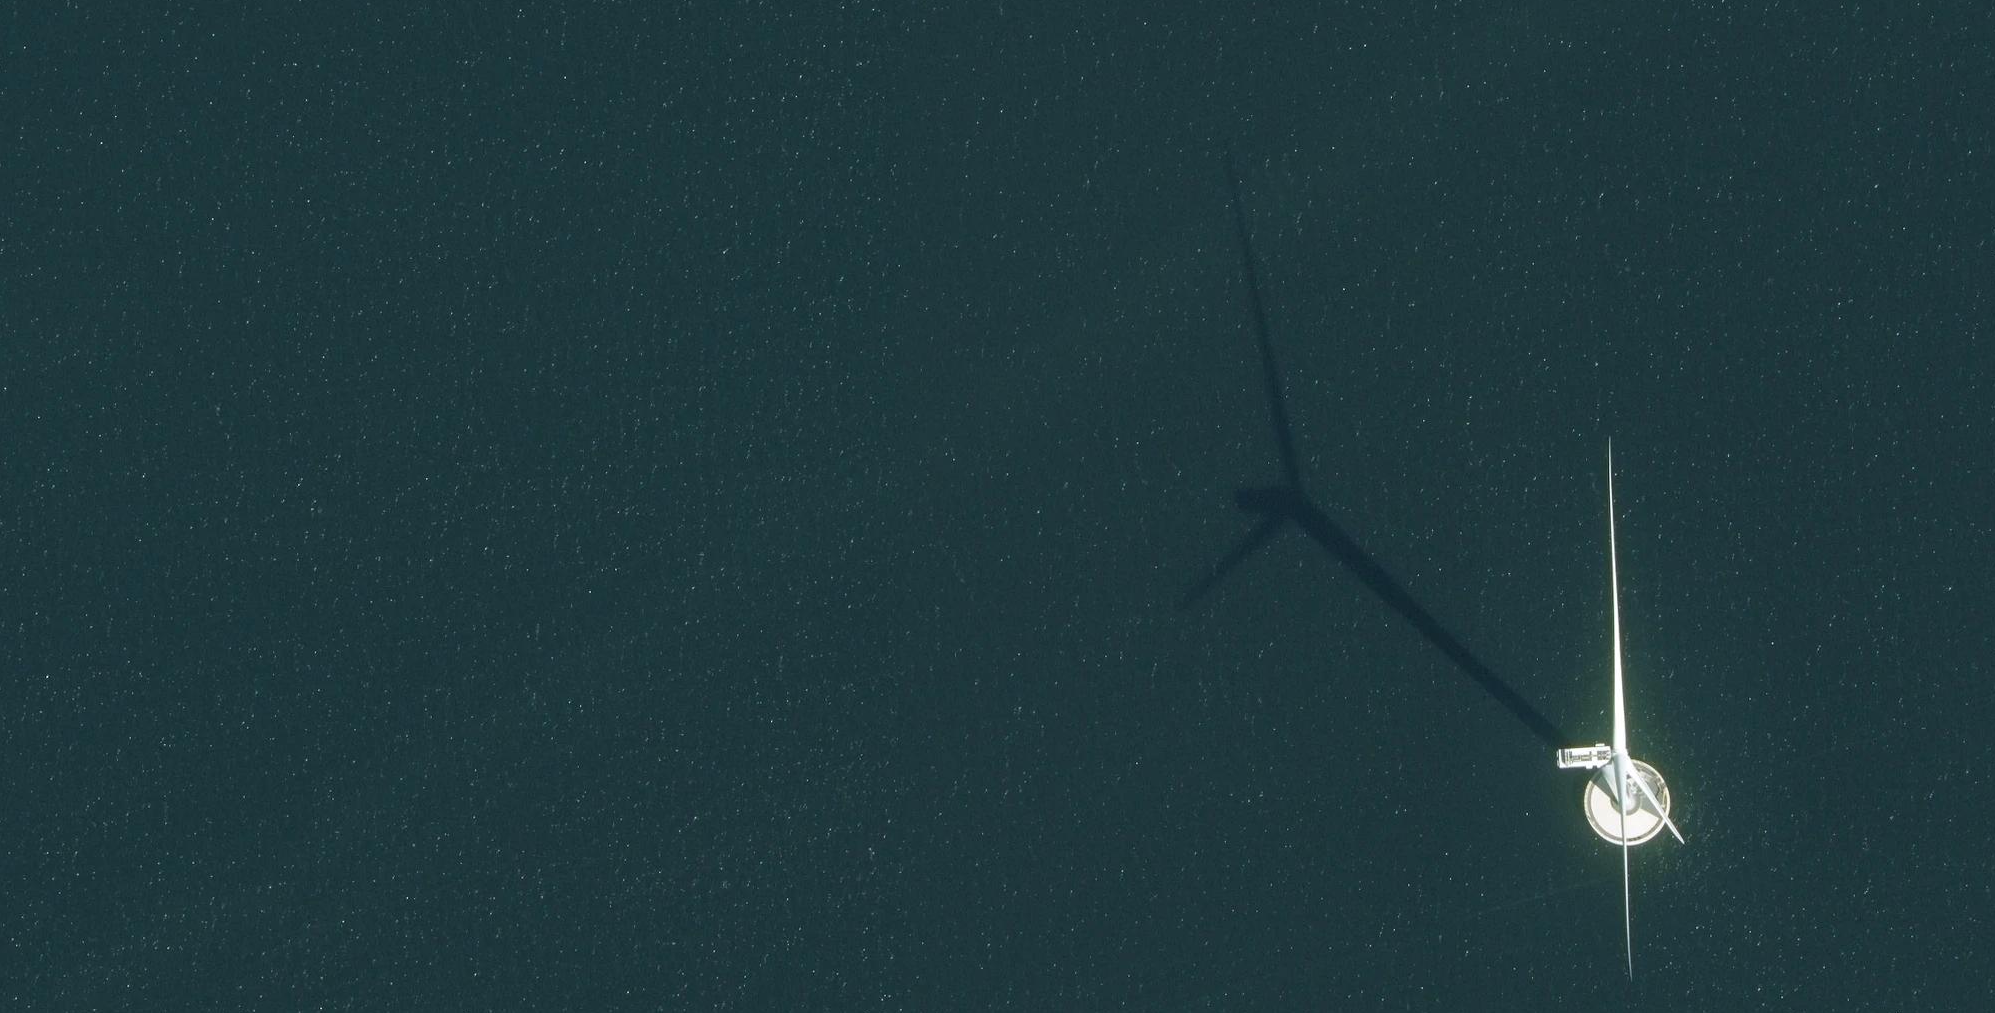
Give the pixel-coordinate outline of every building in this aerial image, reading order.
[(1635,805),(1635,803),(1635,802),(1634,800),(1633,799),(1632,798),(1631,797),(1630,796),(1628,796),(1627,796),(1625,796),(1624,797),(1623,797),(1621,798),(1620,799),(1619,800),(1619,802),(1618,803),(1618,805),(1618,806),(1619,808),(1619,809),(1620,810),(1621,811),(1623,812),(1624,813),(1625,813),(1627,813),(1628,813),(1630,813),(1631,812),(1632,811),(1633,810),(1634,809),(1635,807),(1635,806),(1635,805)]
